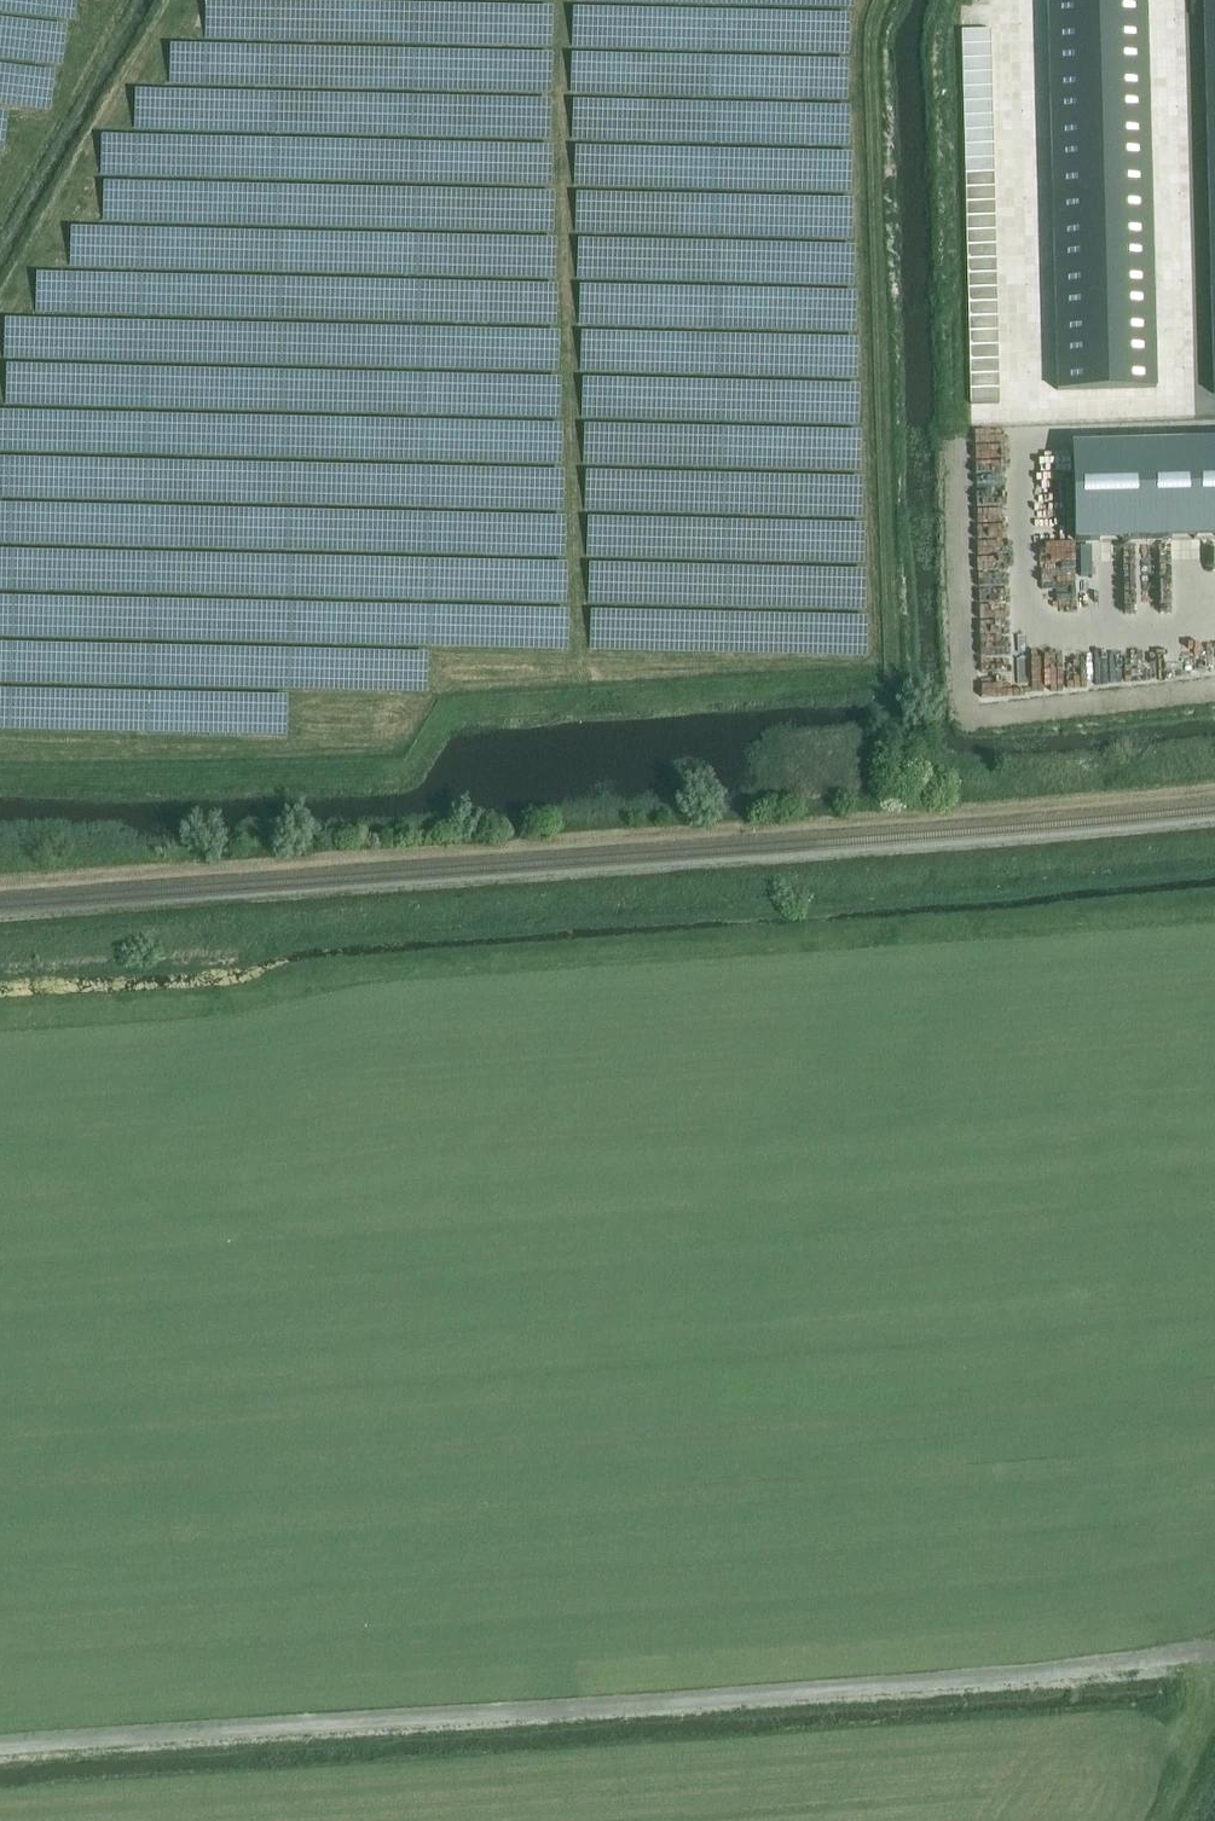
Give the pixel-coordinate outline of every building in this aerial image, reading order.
[(1146,0),(1048,3),(1058,391),(1156,388),(1146,0)] [(1204,7),(1214,395),(1214,6),(1204,7)] [(991,31),(962,31),(971,405),(1000,404),(991,31)] [(1075,543),(1214,540),(1214,443),(1072,447),(1075,543)]
